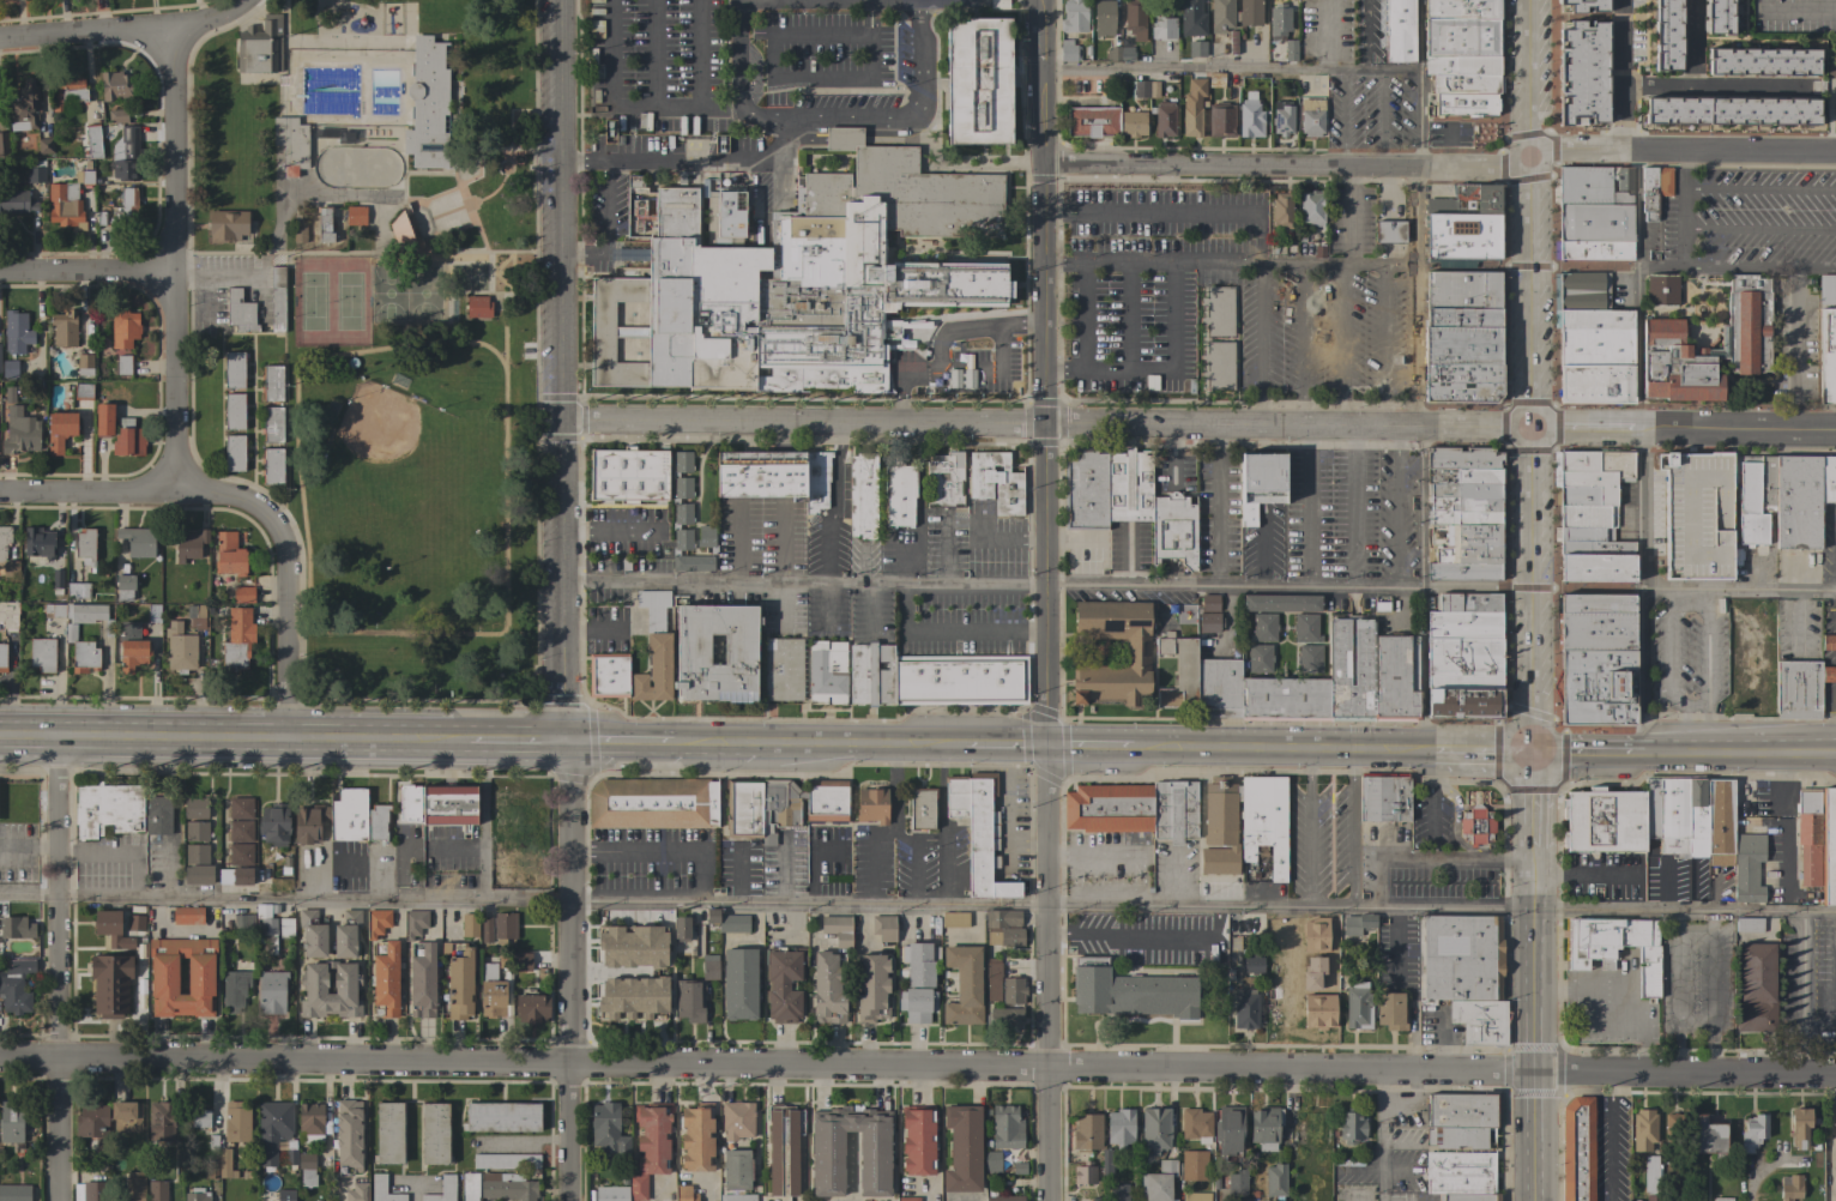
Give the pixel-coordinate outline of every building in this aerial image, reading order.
[(990,8),(990,0),(1009,0),(1009,8),(990,8)] [(1067,31),(1067,32),(1063,32),(1063,31),(1062,31),(1059,31),(1059,20),(1062,20),(1062,19),(1064,19),(1064,11),(1063,11),(1063,5),(1064,5),(1064,0),(1087,0),(1087,31),(1067,31)] [(1094,0),(1115,0),(1115,35),(1094,36),(1094,0)] [(1124,35),(1124,0),(1145,0),(1146,35),(1124,35)] [(1180,20),(1180,0),(1201,0),(1201,20),(1198,20),(1198,35),(1183,35),(1183,20),(1180,20)] [(1210,28),(1210,0),(1233,0),(1233,28),(1210,28)] [(1239,30),(1239,0),(1261,0),(1262,25),(1243,25),(1243,30),(1239,30)] [(1385,62),(1385,0),(1414,0),(1414,62),(1385,62)] [(1425,56),(1425,0),(1502,0),(1502,25),(1498,25),(1499,55),(1503,55),(1503,92),(1496,92),(1496,115),(1435,115),(1435,92),(1432,92),(1432,74),(1425,74),(1425,56)] [(1558,5),(1558,0),(1607,0),(1607,12),(1589,12),(1589,6),(1584,6),(1584,13),(1569,13),(1569,11),(1559,11),(1559,5),(1558,5)] [(1654,70),(1655,0),(1680,0),(1679,70),(1654,70)] [(1705,34),(1705,0),(1731,0),(1731,34),(1705,34)] [(1269,7),(1274,7),(1274,4),(1285,4),(1285,7),(1290,7),(1290,31),(1286,31),(1285,35),(1285,40),(1285,41),(1269,41),(1269,35),(1269,7)] [(1176,38),(1174,38),(1174,40),(1158,40),(1158,38),(1154,38),(1154,17),(1156,17),(1156,12),(1164,12),(1164,18),(1176,18),(1176,38)] [(280,71),(276,71),(276,72),(236,72),(236,31),(244,31),(244,26),(254,26),(254,31),(261,31),(261,20),(262,20),(262,14),(280,13),(280,71)] [(1010,144),(947,144),(946,18),(1010,18),(1010,144)] [(1607,122),(1590,122),(1590,117),(1583,117),(1583,125),(1559,125),(1558,29),(1560,29),(1560,23),(1569,22),(1569,20),(1590,20),(1590,22),(1606,22),(1607,122)] [(1227,54),(1236,53),(1235,30),(1227,30),(1227,54)] [(442,132),(448,133),(447,141),(452,141),(452,153),(455,153),(455,169),(446,169),(446,168),(411,167),(411,153),(403,153),(403,129),(412,129),(412,99),(406,95),(406,87),(412,83),(413,35),(433,35),(433,42),(448,42),(448,44),(443,44),(443,68),(448,68),(448,115),(443,115),(442,132)] [(1061,61),(1061,40),(1071,40),(1071,46),(1076,46),(1079,46),(1079,60),(1076,60),(1076,61),(1061,61)] [(1285,40),(1297,40),(1297,61),(1285,61),(1285,41),(1285,40)] [(1204,41),(1204,56),(1188,56),(1188,41),(1204,41)] [(1110,61),(1110,59),(1106,59),(1105,49),(1111,49),(1111,47),(1121,47),(1121,48),(1133,48),(1133,52),(1135,52),(1135,61),(1110,61)] [(1817,49),(1817,74),(1707,73),(1708,48),(1817,49)] [(1828,62),(1835,62),(1835,78),(1826,78),(1826,67),(1828,67),(1828,62)] [(111,72),(121,72),(121,74),(131,74),(132,98),(126,99),(126,98),(123,98),(123,99),(120,101),(120,98),(115,98),(115,101),(102,101),(99,72),(111,72)] [(1207,89),(1194,89),(1194,72),(1208,72),(1207,89)] [(1208,86),(1208,72),(1224,73),(1224,87),(1208,86)] [(28,120),(8,122),(7,99),(18,98),(18,92),(19,92),(18,86),(23,86),(22,79),(24,78),(25,77),(30,77),(30,78),(34,78),(34,85),(37,85),(40,113),(36,113),(36,114),(37,114),(38,120),(37,120),(37,128),(29,129),(28,120)] [(49,79),(83,77),(84,89),(86,89),(87,102),(86,102),(87,103),(83,103),(83,99),(74,99),(74,97),(65,97),(65,101),(64,101),(64,111),(52,111),(49,79)] [(1159,82),(1159,97),(1131,97),(1131,80),(1159,82)] [(1817,98),(1817,125),(1645,123),(1645,97),(1817,98)] [(1201,138),(1192,138),(1192,137),(1182,137),(1182,108),(1184,108),(1184,99),(1200,99),(1200,108),(1201,108),(1201,138)] [(1239,103),(1242,103),(1242,99),(1256,99),(1256,103),(1258,103),(1258,110),(1263,110),(1263,137),(1239,137),(1239,103)] [(1323,99),(1323,133),(1319,133),(1319,137),(1304,137),(1304,133),(1300,133),(1300,99),(1323,99)] [(1293,133),(1273,132),(1273,125),(1270,125),(1270,117),(1273,117),(1274,101),(1290,102),(1290,105),(1293,105),(1293,133)] [(1155,105),(1156,105),(1156,102),(1173,102),(1173,105),(1174,105),(1174,137),(1164,137),(1164,138),(1155,138),(1155,105)] [(1215,104),(1215,102),(1227,102),(1227,104),(1234,104),(1234,137),(1208,137),(1208,104),(1215,104)] [(1118,104),(1119,138),(1064,138),(1064,105),(1118,104)] [(126,109),(127,122),(114,123),(114,120),(108,120),(108,110),(126,109)] [(1121,111),(1146,111),(1146,134),(1139,134),(1139,138),(1128,138),(1128,135),(1121,135),(1121,111)] [(308,168),(297,168),(297,177),(284,177),(284,145),(273,145),(273,117),(297,117),(297,125),(308,125),(308,168)] [(87,158),(85,125),(98,123),(102,158),(87,158)] [(138,126),(138,147),(141,147),(141,158),(123,158),(123,143),(121,143),(121,126),(138,126)] [(826,150),(826,127),(862,127),(862,146),(853,146),(853,150),(826,150)] [(8,161),(0,161),(0,132),(7,132),(8,161)] [(54,152),(38,155),(37,139),(52,137),(54,152)] [(853,146),(862,146),(917,146),(917,174),(1003,174),(1003,237),(881,237),(881,239),(883,239),(883,262),(1005,264),(1005,280),(1011,280),(1011,297),(1005,297),(1005,306),(898,304),(898,309),(893,309),(893,312),(883,312),(883,338),(880,338),(880,344),(886,344),(886,360),(880,360),(880,362),(886,362),(886,392),(851,392),(851,387),(796,387),(796,375),(799,375),(799,368),(755,368),(755,390),(689,390),(689,386),(591,386),(592,277),(648,278),(648,237),(656,237),(656,187),(697,188),(696,247),(729,247),(729,243),(707,243),(707,192),(730,192),(730,188),(744,188),(744,237),(741,237),(741,247),(771,247),(771,212),(796,212),(796,187),(803,187),(803,174),(850,174),(850,187),(853,187),(853,150),(853,146)] [(46,182),(26,182),(25,168),(31,167),(31,161),(44,161),(44,168),(46,168),(46,182)] [(113,167),(110,167),(110,163),(113,163),(113,161),(138,161),(138,181),(117,181),(117,177),(113,177),(113,167)] [(1558,167),(1632,167),(1632,180),(1558,179),(1558,167)] [(1642,168),(1671,168),(1672,195),(1656,195),(1656,222),(1644,222),(1644,212),(1642,212),(1642,168)] [(74,183),(74,171),(81,171),(81,170),(93,170),(93,183),(92,183),(92,186),(81,186),(81,185),(81,183),(74,183)] [(642,176),(642,187),(646,187),(646,194),(633,193),(627,193),(627,175),(642,176)] [(1632,180),(1632,204),(1558,204),(1552,204),(1552,179),(1558,179),(1632,180)] [(1425,199),(1455,199),(1454,185),(1490,185),(1490,182),(1503,182),(1503,215),(1425,215),(1425,199)] [(77,183),(77,200),(80,200),(80,211),(83,211),(83,222),(86,222),(86,230),(71,230),(71,227),(58,227),(58,222),(48,222),(48,209),(52,209),(52,205),(48,205),(48,183),(77,183)] [(138,212),(137,212),(137,216),(134,217),(134,224),(113,225),(113,223),(109,223),(109,218),(113,218),(113,212),(121,212),(121,203),(119,203),(119,200),(121,200),(121,187),(135,187),(135,189),(137,189),(138,212)] [(4,217),(0,217),(0,190),(28,189),(28,201),(38,201),(38,211),(29,211),(29,213),(4,213),(4,217)] [(1300,192),(1310,193),(1310,189),(1315,191),(1315,193),(1323,193),(1323,223),(1323,227),(1307,225),(1307,223),(1299,223),(1300,192)] [(1282,228),(1282,227),(1276,227),(1276,221),(1272,221),(1272,199),(1275,199),(1275,193),(1285,193),(1285,191),(1290,191),(1290,193),(1292,193),(1292,219),(1293,219),(1293,228),(1282,228)] [(1632,204),(1632,259),(1558,259),(1558,204),(1632,204)] [(318,242),(319,212),(316,212),(316,206),(332,206),(331,212),(330,212),(330,233),(333,233),(333,242),(318,242)] [(346,225),(346,206),(366,206),(366,225),(346,225)] [(416,245),(395,242),(389,225),(401,209),(416,245)] [(248,211),(248,235),(240,235),(240,241),(234,241),(234,242),(210,242),(210,235),(209,235),(209,211),(248,211)] [(1503,215),(1504,253),(1500,253),(1500,259),(1497,259),(1497,264),(1491,264),(1491,260),(1474,260),(1474,267),(1451,268),(1451,260),(1441,260),(1441,261),(1427,262),(1427,259),(1426,259),(1425,215),(1503,215)] [(306,242),(294,242),(294,219),(306,219),(306,242)] [(1375,243),(1375,221),(1406,221),(1406,243),(1375,243)] [(284,332),(271,332),(270,266),(284,266),(284,332)] [(1426,309),(1426,271),(1500,272),(1500,309),(1426,309)] [(1553,310),(1553,274),(1558,273),(1608,272),(1608,310),(1553,310)] [(1647,277),(1647,274),(1678,274),(1677,306),(1677,307),(1642,307),(1642,276),(1647,277)] [(1819,274),(1834,274),(1834,304),(1819,304),(1819,274)] [(1685,336),(1685,345),(1690,345),(1690,350),(1693,350),(1695,349),(1705,349),(1705,350),(1719,350),(1719,325),(1725,325),(1725,292),(1727,292),(1727,276),(1756,276),(1756,279),(1769,279),(1768,292),(1769,292),(1769,313),(1774,313),(1772,374),(1756,374),(1756,375),(1735,375),(1735,374),(1728,374),(1728,364),(1727,364),(1727,358),(1716,358),(1716,374),(1721,374),(1721,400),(1696,400),(1665,400),(1641,400),(1642,319),(1685,319),(1685,327),(1687,327),(1687,336),(1685,336)] [(1233,336),(1207,336),(1207,324),(1200,326),(1200,315),(1207,318),(1207,306),(1200,307),(1200,297),(1207,298),(1207,286),(1233,286),(1233,336)] [(227,288),(241,288),(241,302),(254,302),(254,325),(258,324),(258,332),(235,332),(235,325),(227,325),(227,288)] [(466,316),(466,296),(487,296),(487,302),(491,302),(491,310),(491,316),(466,316)] [(111,308),(128,308),(128,313),(138,313),(138,324),(140,324),(140,334),(139,334),(139,339),(131,339),(131,349),(111,349),(111,308)] [(1819,308),(1835,308),(1835,404),(1819,404),(1819,308)] [(5,328),(8,328),(8,309),(16,310),(16,313),(26,313),(26,330),(34,330),(34,344),(24,344),(24,354),(7,354),(7,351),(5,351),(5,328)] [(53,325),(50,325),(50,314),(62,314),(62,313),(65,310),(67,310),(67,309),(76,309),(77,331),(78,331),(78,334),(76,334),(77,346),(54,346),(53,325)] [(1506,310),(1505,367),(1424,366),(1425,327),(1426,327),(1426,309),(1500,309),(1506,310)] [(1632,310),(1632,332),(1553,331),(1553,310),(1608,310),(1632,310)] [(1553,364),(1553,331),(1632,332),(1633,364),(1559,364),(1553,364)] [(1233,388),(1208,390),(1207,378),(1201,379),(1201,369),(1207,370),(1207,361),(1200,362),(1200,352),(1207,354),(1207,342),(1233,342),(1233,388)] [(224,388),(224,352),(243,352),(244,362),(246,362),(246,367),(244,367),(244,374),(246,374),(246,378),(244,378),(244,388),(224,388)] [(92,354),(92,375),(77,375),(77,354),(92,354)] [(132,374),(117,375),(117,372),(115,372),(114,362),(117,361),(116,356),(131,355),(132,374)] [(2,361),(18,360),(18,376),(2,376),(2,361)] [(1633,364),(1633,403),(1559,403),(1559,364),(1633,364)] [(282,366),(283,400),(264,402),(262,392),(261,392),(261,387),(264,387),(264,380),(260,380),(260,375),(262,375),(262,366),(282,366)] [(1505,391),(1500,391),(1500,397),(1494,402),(1424,402),(1424,366),(1505,367),(1505,391)] [(74,384),(92,384),(92,400),(74,399),(74,384)] [(4,404),(4,387),(13,386),(13,403),(4,404)] [(224,429),(224,393),(244,393),(244,429),(224,429)] [(40,451),(16,451),(16,453),(1,453),(1,439),(7,439),(6,405),(20,405),(20,417),(34,417),(34,421),(40,421),(40,451)] [(96,435),(96,414),(95,414),(95,405),(114,405),(113,435),(96,435)] [(282,406),(283,442),(264,442),(264,433),(261,433),(261,429),(262,428),(262,421),(261,421),(261,416),(262,416),(262,408),(282,406)] [(77,412),(77,424),(78,424),(78,429),(77,429),(77,435),(67,435),(66,437),(65,439),(64,439),(62,455),(59,455),(52,455),(48,455),(49,414),(53,414),(53,412),(77,412)] [(114,441),(115,435),(119,435),(119,428),(119,417),(133,417),(133,428),(144,429),(144,440),(146,440),(146,445),(144,445),(144,455),(132,455),(119,455),(111,455),(113,441),(114,441)] [(224,471),(224,435),(244,435),(244,471),(224,471)] [(1426,471),(1426,451),(1427,451),(1427,446),(1460,446),(1460,449),(1464,449),(1464,446),(1494,446),(1494,451),(1503,451),(1503,464),(1499,464),(1499,469),(1502,469),(1502,470),(1426,471)] [(1107,529),(1064,530),(1064,457),(1073,457),(1073,447),(1107,447),(1107,520),(1107,529)] [(1107,520),(1107,447),(1133,447),(1133,452),(1140,452),(1140,451),(1152,451),(1152,497),(1152,520),(1107,520)] [(283,448),(283,484),(264,484),(264,475),(261,475),(261,470),(264,470),(262,463),(261,463),(261,458),(262,458),(262,448),(283,448)] [(691,472),(678,472),(678,477),(691,477),(691,497),(678,497),(678,503),(691,503),(691,524),(678,524),(678,530),(691,530),(693,550),(678,550),(678,556),(713,555),(713,569),(712,569),(712,571),(697,571),(697,569),(672,571),(672,548),(675,548),(675,530),(672,530),(672,523),(675,523),(674,503),(672,503),(672,496),(675,496),(674,478),(672,478),(672,471),(674,471),(674,452),(672,452),(671,448),(677,448),(677,452),(691,451),(691,472)] [(1559,505),(1554,505),(1554,487),(1553,487),(1553,448),(1563,448),(1563,452),(1599,452),(1599,449),(1633,449),(1633,482),(1617,482),(1617,507),(1559,506),(1559,505)] [(588,449),(588,501),(666,502),(666,450),(588,449)] [(850,457),(856,457),(856,451),(876,451),(876,539),(859,539),(859,533),(857,533),(857,536),(850,536),(850,457)] [(791,501),(791,496),(715,496),(715,452),(805,452),(805,501),(791,501)] [(805,452),(832,452),(832,457),(829,457),(829,482),(827,482),(827,508),(817,508),(817,513),(814,513),(814,514),(805,514),(805,501),(805,452)] [(962,479),(959,479),(959,496),(962,496),(962,503),(953,503),(953,506),(937,506),(937,505),(936,505),(936,503),(926,503),(926,496),(929,496),(929,479),(926,479),(926,461),(929,461),(929,454),(946,454),(946,452),(962,452),(962,466),(962,479)] [(968,452),(1008,452),(1008,472),(1022,472),(1022,514),(995,514),(995,483),(991,483),(991,499),(968,497),(968,452)] [(1240,453),(1284,453),(1285,502),(1256,502),(1256,526),(1240,526),(1240,453)] [(1732,473),(1731,531),(1733,531),(1732,568),(1731,568),(1731,579),(1665,579),(1666,470),(1656,469),(1656,465),(1665,465),(1665,454),(1733,455),(1733,473),(1732,473)] [(1776,454),(1818,454),(1818,457),(1820,457),(1820,502),(1819,549),(1775,548),(1776,509),(1776,455),(1776,454)] [(1828,457),(1835,457),(1835,502),(1820,502),(1820,457),(1820,454),(1828,454),(1828,457)] [(1776,509),(1758,509),(1758,513),(1768,514),(1768,544),(1738,544),(1739,473),(1733,473),(1733,455),(1776,455),(1776,509)] [(887,497),(884,497),(884,466),(916,466),(916,497),(913,497),(913,526),(886,525),(887,497)] [(1427,485),(1427,483),(1426,483),(1426,471),(1502,470),(1502,485),(1427,485)] [(1431,494),(1427,494),(1427,485),(1502,485),(1502,500),(1431,499),(1431,494)] [(1152,497),(1166,497),(1166,495),(1167,493),(1170,491),(1174,491),(1177,491),(1179,493),(1180,495),(1180,497),(1188,497),(1188,505),(1196,505),(1196,572),(1180,572),(1180,559),(1158,559),(1158,565),(1152,565),(1152,520),(1152,497)] [(1431,499),(1502,500),(1502,511),(1431,511),(1431,499)] [(1617,507),(1615,527),(1613,527),(1559,527),(1559,526),(1558,526),(1558,506),(1559,506),(1617,507)] [(1502,511),(1502,526),(1430,526),(1430,524),(1427,524),(1427,511),(1431,511),(1502,511)] [(715,525),(715,541),(699,541),(699,526),(715,525)] [(6,561),(0,561),(0,526),(11,526),(11,542),(6,542),(6,561)] [(1427,548),(1435,548),(1435,545),(1430,545),(1430,526),(1502,526),(1502,565),(1427,563),(1427,548)] [(26,565),(26,556),(24,556),(24,527),(42,527),(42,531),(55,531),(55,560),(47,560),(47,562),(44,562),(41,563),(37,565),(26,565)] [(128,557),(128,538),(115,538),(115,529),(155,527),(155,557),(128,557)] [(1553,542),(1553,527),(1559,527),(1613,527),(1613,542),(1598,542),(1557,542),(1553,542)] [(79,532),(79,529),(95,529),(95,566),(91,566),(91,561),(90,560),(90,557),(76,557),(76,532),(79,532)] [(176,536),(182,536),(182,532),(199,532),(199,529),(209,530),(207,542),(200,542),(200,559),(183,557),(183,563),(176,563),(176,536)] [(246,573),(244,573),(244,575),(235,575),(235,573),(216,573),(217,531),(235,531),(235,548),(244,548),(244,550),(246,551),(246,573)] [(1556,554),(1557,542),(1598,542),(1598,555),(1559,554),(1556,554)] [(1635,555),(1635,581),(1559,581),(1559,554),(1598,555),(1635,555)] [(18,577),(18,583),(6,583),(4,580),(2,562),(6,562),(6,561),(18,561),(19,577),(18,577)] [(1502,565),(1502,581),(1494,580),(1427,580),(1427,563),(1502,565)] [(53,595),(53,589),(52,589),(52,581),(46,581),(46,574),(52,574),(52,569),(64,569),(62,589),(62,595),(53,595)] [(134,590),(132,590),(132,600),(116,600),(116,575),(134,575),(134,590)] [(67,598),(67,583),(90,583),(90,598),(67,598)] [(234,603),(234,586),(254,586),(254,603),(234,603)] [(670,591),(670,606),(664,606),(664,633),(670,633),(670,699),(629,700),(629,674),(646,674),(646,675),(647,675),(647,676),(650,676),(650,654),(646,654),(646,608),(636,608),(635,591),(670,591)] [(1438,593),(1500,593),(1500,611),(1438,611),(1438,593)] [(1556,612),(1556,595),(1559,595),(1559,593),(1633,595),(1633,612),(1557,612),(1556,612)] [(1198,632),(1198,612),(1201,612),(1201,595),(1219,595),(1219,612),(1219,617),(1222,617),(1222,628),(1220,628),(1220,632),(1198,632)] [(1243,610),(1243,595),(1321,595),(1321,611),(1243,610)] [(1149,602),(1149,670),(1149,694),(1140,694),(1139,706),(1123,706),(1123,700),(1085,699),(1085,704),(1071,704),(1071,665),(1124,666),(1124,639),(1080,638),(1080,634),(1074,634),(1074,600),(1149,602)] [(1,623),(0,623),(0,602),(18,602),(18,614),(17,614),(17,629),(17,632),(5,632),(5,629),(2,629),(2,622),(1,622),(1,623)] [(107,620),(113,620),(113,636),(104,636),(104,620),(93,620),(93,623),(65,623),(65,618),(50,618),(52,614),(43,612),(43,604),(65,604),(65,603),(71,603),(71,604),(107,604),(107,620)] [(147,604),(161,604),(161,622),(147,622),(147,604)] [(194,629),(194,628),(188,628),(188,617),(186,617),(186,605),(195,605),(195,604),(205,604),(205,629),(194,629)] [(756,605),(756,617),(761,617),(761,623),(756,623),(756,700),(750,700),(750,702),(727,701),(727,699),(715,699),(715,701),(705,701),(705,700),(693,699),(693,701),(681,701),(681,699),(676,699),(676,688),(672,688),(672,681),(676,682),(677,605),(756,605)] [(249,609),(249,623),(253,623),(253,645),(247,645),(247,651),(248,651),(248,657),(247,657),(247,669),(238,669),(238,675),(222,674),(222,641),(227,641),(228,608),(249,609)] [(1500,611),(1500,639),(1427,639),(1427,611),(1438,611),(1500,611)] [(1248,641),(1248,634),(1252,634),(1252,612),(1276,614),(1276,624),(1278,624),(1278,632),(1276,632),(1276,641),(1248,641)] [(1559,628),(1557,628),(1557,612),(1633,612),(1633,634),(1559,634),(1559,628)] [(1293,641),(1294,632),(1292,632),(1293,624),(1294,624),(1294,614),(1317,614),(1317,635),(1322,635),(1322,642),(1293,641)] [(1373,720),(1328,720),(1328,678),(1328,618),(1346,618),(1346,615),(1359,615),(1359,618),(1372,618),(1372,621),(1375,621),(1375,635),(1373,720)] [(181,621),(181,629),(189,629),(189,630),(195,630),(195,634),(197,634),(195,669),(186,669),(186,674),(177,674),(177,669),(168,669),(168,636),(164,636),(164,628),(168,628),(168,620),(181,621)] [(139,640),(147,640),(147,648),(150,648),(150,653),(147,653),(147,664),(138,664),(138,665),(133,665),(133,674),(120,674),(120,656),(121,656),(121,640),(120,640),(120,621),(139,621),(139,640)] [(99,670),(91,670),(91,668),(87,668),(87,672),(72,672),(72,668),(72,642),(65,642),(65,623),(76,623),(76,641),(93,641),(93,647),(99,647),(99,670)] [(1557,650),(1557,634),(1559,634),(1633,634),(1633,650),(1559,650),(1557,650)] [(1820,634),(1835,634),(1835,650),(1820,650),(1820,634)] [(1418,635),(1418,692),(1418,712),(1420,712),(1420,717),(1415,717),(1415,722),(1373,720),(1375,635),(1418,635)] [(55,639),(55,646),(56,646),(56,652),(55,652),(54,674),(38,672),(38,668),(29,668),(30,638),(55,639)] [(802,700),(763,700),(763,638),(802,638),(802,700)] [(1196,708),(1156,707),(1156,688),(1176,688),(1176,642),(1172,642),(1172,654),(1155,654),(1155,638),(1196,638),(1196,659),(1196,708)] [(1427,672),(1427,639),(1500,639),(1500,672),(1427,672)] [(894,702),(876,702),(876,707),(868,707),(868,704),(850,704),(850,677),(863,677),(863,670),(850,670),(850,645),(866,645),(866,640),(876,640),(876,645),(894,645),(894,656),(894,702)] [(845,671),(846,671),(846,695),(845,695),(845,704),(828,704),(828,696),(826,696),(826,704),(809,704),(809,695),(808,695),(809,641),(826,641),(826,648),(828,648),(828,641),(846,641),(845,671)] [(1248,672),(1248,645),(1272,645),(1272,656),(1273,656),(1273,663),(1272,663),(1270,672),(1248,672)] [(1322,645),(1321,672),(1298,672),(1298,663),(1297,663),(1297,656),(1298,656),(1298,645),(1322,645)] [(1635,650),(1635,669),(1559,669),(1559,650),(1633,650),(1635,650)] [(588,653),(628,653),(628,696),(588,696),(588,653)] [(1027,656),(1027,704),(894,705),(894,702),(894,656),(1027,656)] [(1196,717),(1196,708),(1196,659),(1240,659),(1240,678),(1240,717),(1196,717)] [(1820,719),(1776,719),(1776,662),(1820,662),(1820,719)] [(1822,666),(1835,666),(1835,682),(1820,682),(1822,666)] [(1635,669),(1635,725),(1559,725),(1559,705),(1552,687),(1559,669),(1635,669)] [(1427,688),(1427,672),(1500,672),(1500,688),(1427,688)] [(1240,678),(1328,678),(1328,720),(1240,719),(1240,717),(1240,678)] [(1502,688),(1502,719),(1427,719),(1427,688),(1500,688),(1502,688)] [(970,772),(996,773),(996,796),(990,796),(990,882),(1020,882),(1020,898),(968,897),(968,817),(970,778),(970,772)] [(1359,777),(1360,777),(1360,773),(1407,773),(1407,777),(1409,777),(1412,777),(1412,787),(1409,787),(1409,821),(1400,821),(1400,825),(1395,825),(1395,821),(1359,821),(1359,777)] [(968,817),(946,817),(946,783),(943,783),(943,775),(967,775),(966,778),(970,778),(968,817)] [(1240,801),(1236,801),(1236,844),(1238,844),(1238,874),(1232,874),(1232,875),(1230,875),(1230,874),(1216,874),(1216,875),(1213,875),(1213,874),(1203,874),(1203,875),(1200,875),(1200,849),(1228,849),(1228,845),(1204,845),(1204,844),(1202,844),(1202,835),(1204,835),(1204,784),(1212,784),(1212,775),(1230,775),(1230,784),(1236,784),(1236,785),(1240,785),(1240,801)] [(1687,858),(1680,859),(1680,853),(1659,853),(1659,839),(1645,839),(1645,791),(1644,791),(1644,775),(1687,775),(1687,858)] [(1707,858),(1687,858),(1687,775),(1703,775),(1703,779),(1707,779),(1707,853),(1707,858)] [(1240,777),(1285,777),(1285,881),(1263,881),(1263,879),(1243,879),(1243,862),(1240,862),(1240,801),(1240,785),(1240,777)] [(709,779),(709,781),(717,781),(717,823),(709,823),(709,827),(588,827),(588,791),(599,779),(709,779)] [(726,837),(726,779),(761,779),(762,838),(726,837)] [(805,798),(799,798),(799,827),(774,827),(774,823),(771,823),(771,832),(775,832),(775,845),(762,845),(762,838),(761,779),(790,779),(799,791),(805,791),(805,798)] [(1707,779),(1733,779),(1733,853),(1725,853),(1725,857),(1715,857),(1715,853),(1707,853),(1707,779)] [(805,780),(847,780),(846,821),(805,820),(805,798),(805,791),(805,780)] [(1152,781),(1166,781),(1166,780),(1184,780),(1184,781),(1196,781),(1196,839),(1182,839),(1182,845),(1170,845),(1170,839),(1152,839),(1152,832),(1152,785),(1152,781)] [(77,839),(77,825),(76,825),(74,803),(77,803),(77,785),(143,785),(143,831),(134,831),(134,832),(110,833),(110,825),(102,825),(102,835),(96,835),(96,839),(77,839)] [(489,789),(512,789),(512,785),(518,785),(518,789),(539,789),(539,804),(540,804),(540,809),(545,809),(545,850),(517,850),(517,834),(512,834),(512,838),(489,838),(489,789)] [(1082,832),(1081,828),(1063,828),(1063,791),(1074,791),(1074,785),(1152,785),(1152,832),(1082,832)] [(422,825),(422,786),(476,786),(476,825),(422,825)] [(1645,791),(1645,839),(1643,839),(1643,851),(1566,851),(1566,846),(1562,846),(1562,832),(1566,832),(1566,819),(1562,819),(1562,798),(1566,798),(1566,791),(1588,791),(1588,786),(1604,786),(1604,791),(1644,791),(1645,791)] [(367,840),(330,840),(330,799),(338,799),(338,789),(367,787),(367,840)] [(910,797),(907,797),(907,787),(936,789),(936,798),(934,798),(934,829),(924,829),(924,831),(918,831),(918,828),(910,828),(910,797)] [(1820,787),(1835,788),(1835,905),(1822,905),(1820,787)] [(887,825),(877,825),(877,820),(864,820),(864,822),(856,822),(856,809),(857,809),(857,789),(887,789),(887,825)] [(1820,886),(1800,886),(1800,845),(1796,845),(1796,814),(1798,814),(1798,811),(1794,811),(1794,804),(1798,804),(1798,789),(1820,789),(1820,886)] [(145,834),(145,814),(147,814),(147,796),(170,796),(171,834),(145,834)] [(229,819),(229,798),(253,797),(253,819),(229,819)] [(183,819),(183,798),(207,798),(207,819),(183,819)] [(259,817),(261,817),(261,807),(271,807),(271,803),(290,804),(289,834),(288,834),(288,843),(286,843),(286,846),(271,846),(271,843),(262,841),(264,834),(259,834),(259,817)] [(368,809),(370,809),(372,803),(391,804),(391,810),(386,810),(386,822),(385,822),(385,831),(386,831),(386,841),(382,841),(382,839),(368,839),(368,809)] [(1484,811),(1491,811),(1491,819),(1493,819),(1494,833),(1491,833),(1491,840),(1484,840),(1484,843),(1475,844),(1475,847),(1469,847),(1469,840),(1462,841),(1460,833),(1458,819),(1462,819),(1462,811),(1468,811),(1468,809),(1473,804),(1479,803),(1484,808),(1484,811)] [(419,839),(400,839),(400,829),(401,829),(401,820),(400,820),(400,809),(409,809),(409,804),(417,804),(417,809),(419,809),(419,839)] [(295,805),(328,807),(328,820),(320,820),(320,843),(312,843),(312,844),(298,844),(298,843),(295,843),(295,805)] [(207,841),(206,841),(206,843),(200,843),(200,840),(186,840),(186,821),(207,821),(207,841)] [(229,841),(229,821),(252,821),(253,841),(229,841)] [(922,832),(936,832),(936,847),(922,847),(922,832)] [(1733,901),(1734,834),(1764,834),(1764,862),(1757,862),(1757,886),(1764,886),(1764,903),(1733,901)] [(207,864),(185,863),(185,844),(209,844),(207,864)] [(229,844),(253,844),(253,864),(236,864),(236,865),(229,865),(229,844)] [(212,883),(185,883),(185,867),(189,867),(189,865),(212,865),(212,883)] [(252,885),(219,885),(219,869),(232,869),(232,868),(252,868),(252,885)] [(261,942),(261,927),(254,927),(254,918),(255,918),(255,904),(278,904),(278,912),(271,912),(271,918),(276,918),(276,929),(278,929),(278,935),(276,935),(276,942),(261,942)] [(173,924),(173,907),(203,907),(203,924),(173,924)] [(298,909),(316,909),(316,919),(315,919),(315,924),(326,924),(326,956),(304,956),(304,933),(302,933),(302,927),(298,928),(298,909)] [(718,933),(718,923),(706,923),(706,909),(718,909),(718,915),(749,915),(749,933),(718,933)] [(120,937),(134,937),(134,948),(108,948),(108,934),(95,935),(95,927),(92,927),(92,919),(95,919),(95,910),(120,910),(120,937)] [(334,958),(334,924),(343,924),(343,910),(361,910),(361,928),(355,928),(355,958),(334,958)] [(367,910),(391,910),(391,927),(382,927),(382,935),(375,935),(375,940),(367,940),(367,910)] [(404,910),(428,910),(428,928),(419,928),(419,935),(412,935),(412,941),(404,941),(404,910)] [(985,928),(985,910),(1020,910),(1020,925),(1020,928),(985,928)] [(517,939),(506,939),(506,944),(496,944),(496,939),(494,939),(494,927),(493,927),(493,918),(494,918),(494,913),(515,912),(517,939)] [(941,927),(941,912),(967,912),(967,927),(941,927)] [(254,929),(235,929),(234,915),(254,913),(254,929)] [(461,913),(478,913),(478,937),(461,937),(461,913)] [(1342,935),(1342,916),(1358,916),(1358,913),(1376,915),(1376,928),(1371,928),(1371,930),(1361,930),(1361,928),(1360,928),(1360,936),(1342,935)] [(127,930),(128,915),(145,916),(144,931),(127,930)] [(35,937),(0,939),(0,916),(25,916),(25,923),(35,923),(35,937)] [(851,916),(851,948),(835,948),(835,934),(820,933),(820,916),(851,916)] [(871,916),(894,916),(894,941),(878,941),(878,934),(871,934),(871,916)] [(1421,916),(1499,916),(1499,940),(1503,940),(1503,976),(1500,976),(1500,998),(1423,1000),(1421,916)] [(481,917),(491,917),(491,942),(481,942),(481,917)] [(689,937),(688,937),(688,941),(677,941),(677,939),(674,939),(674,917),(689,917),(689,937)] [(1735,933),(1735,918),(1762,918),(1762,933),(1735,933)] [(278,937),(278,919),(292,919),(292,937),(278,937)] [(1270,919),(1298,919),(1298,937),(1270,937),(1270,919)] [(1568,919),(1657,921),(1657,946),(1659,946),(1659,998),(1638,998),(1638,966),(1643,966),(1643,962),(1638,962),(1638,946),(1619,946),(1619,949),(1613,949),(1613,970),(1599,970),(1599,959),(1587,959),(1587,971),(1566,970),(1568,919)] [(999,946),(999,944),(986,944),(986,930),(1001,930),(1001,929),(1023,929),(1023,946),(999,946)] [(216,956),(213,956),(213,996),(210,996),(210,1000),(213,1000),(213,1016),(193,1016),(193,1015),(173,1015),(173,1016),(151,1016),(151,998),(156,998),(156,997),(151,997),(151,995),(150,956),(149,956),(149,939),(216,939),(216,956)] [(398,1018),(380,1018),(380,1015),(374,1015),(374,1006),(373,1006),(373,955),(374,955),(374,942),(385,942),(385,940),(398,940),(398,1018)] [(1337,956),(1327,956),(1327,941),(1337,941),(1337,956)] [(434,1018),(417,1018),(417,1016),(411,1016),(411,1006),(410,1006),(410,956),(411,956),(411,942),(422,942),(434,942),(434,1018)] [(448,958),(441,958),(441,942),(466,942),(465,946),(472,947),(472,952),(475,952),(475,971),(472,971),(472,979),(475,979),(475,989),(473,989),(473,1000),(475,1000),(475,1010),(472,1010),(472,1015),(466,1015),(466,1019),(459,1019),(459,1020),(454,1020),(447,1019),(448,958)] [(906,986),(907,961),(901,961),(899,961),(899,946),(906,947),(907,942),(930,943),(930,946),(940,947),(938,961),(934,961),(934,986),(906,986)] [(1774,943),(1774,996),(1776,996),(1776,1031),(1735,1031),(1735,992),(1739,992),(1739,964),(1735,964),(1735,943),(1774,943)] [(980,947),(980,1003),(982,1003),(982,1024),(968,1024),(968,1025),(952,1025),(952,1024),(942,1024),(942,1003),(947,1003),(947,1002),(952,1002),(952,1003),(958,1003),(958,1002),(955,1002),(955,967),(942,967),(942,946),(980,947)] [(766,947),(775,948),(775,947),(793,947),(803,948),(803,980),(795,980),(795,990),(801,990),(801,1019),(796,1019),(796,1024),(772,1022),(772,1019),(767,1019),(767,1002),(765,1002),(765,990),(768,990),(768,980),(765,980),(766,947)] [(756,1019),(755,1019),(754,1020),(747,1020),(745,1019),(735,1019),(733,1020),(727,1020),(725,1019),(724,1019),(724,1008),(723,1008),(723,966),(724,966),(724,949),(756,949),(756,1019)] [(497,950),(512,950),(512,967),(497,967),(497,950)] [(828,950),(828,954),(835,954),(835,953),(844,953),(844,962),(837,962),(837,965),(846,965),(846,984),(839,984),(839,992),(845,992),(845,1024),(827,1024),(827,1022),(822,1022),(821,1024),(820,1024),(817,1024),(816,1022),(815,1021),(815,1020),(814,1016),(813,1016),(814,950),(828,950)] [(99,1018),(99,1014),(93,1014),(93,978),(90,978),(90,955),(99,955),(99,953),(123,953),(123,955),(132,955),(132,978),(128,978),(128,1013),(122,1013),(122,1019),(99,1018)] [(1243,958),(1251,958),(1251,954),(1258,954),(1258,956),(1263,956),(1263,972),(1256,972),(1256,974),(1250,974),(1250,972),(1243,972),(1243,958)] [(718,979),(702,979),(701,955),(718,955),(718,979)] [(888,1018),(882,1018),(882,1019),(874,1019),(874,1024),(857,1024),(857,995),(862,995),(862,984),(857,984),(857,970),(862,970),(862,960),(857,960),(857,955),(884,955),(884,958),(888,958),(888,972),(884,972),(884,977),(888,977),(888,992),(884,992),(884,1007),(888,1007),(888,1018)] [(620,956),(620,973),(603,973),(603,956),(620,956)] [(1176,1019),(1176,1018),(1171,1018),(1171,1014),(1074,1013),(1074,1004),(1071,1004),(1071,966),(1074,966),(1074,956),(1107,956),(1107,966),(1109,966),(1109,977),(1128,977),(1128,974),(1140,974),(1140,977),(1196,977),(1196,1019),(1176,1019)] [(1227,966),(1227,956),(1237,956),(1237,966),(1227,966)] [(999,1001),(985,1001),(985,962),(986,962),(986,958),(998,958),(998,962),(999,962),(999,1001)] [(2,994),(0,994),(0,977),(5,977),(5,968),(10,968),(10,960),(35,960),(35,974),(23,974),(23,986),(23,991),(31,991),(31,1012),(22,1012),(22,1015),(12,1015),(12,1012),(2,1012),(2,994)] [(337,1016),(337,1013),(325,1013),(325,1016),(300,1016),(300,1000),(306,1000),(306,990),(302,990),(302,985),(300,985),(300,974),(302,974),(302,970),(304,970),(304,962),(322,962),(322,960),(337,960),(337,962),(356,962),(356,973),(361,973),(361,985),(360,985),(360,989),(356,989),(356,1000),(362,1000),(362,1016),(337,1016)] [(250,986),(246,986),(246,997),(243,997),(243,1008),(238,1008),(238,1014),(227,1013),(227,1007),(222,1007),(223,971),(250,971),(250,986)] [(258,972),(288,972),(288,979),(284,979),(284,1014),(258,1014),(258,972)] [(1282,1024),(1282,1021),(1275,1021),(1275,1009),(1268,1009),(1269,996),(1273,996),(1273,992),(1274,992),(1274,985),(1267,985),(1267,973),(1293,973),(1292,1024),(1282,1024)] [(1002,977),(1013,977),(1013,974),(1017,974),(1017,978),(1022,978),(1022,986),(1026,986),(1026,995),(1022,995),(1022,1003),(1010,1003),(1010,1004),(1008,1004),(1008,1003),(1002,1003),(1002,977)] [(687,1022),(687,1018),(675,1018),(675,979),(703,979),(703,1022),(687,1022)] [(506,980),(506,1007),(505,1007),(505,1016),(494,1016),(494,1018),(485,1018),(485,1015),(481,1015),(481,1007),(481,980),(506,980)] [(1346,988),(1351,988),(1351,982),(1367,982),(1367,994),(1370,994),(1370,1001),(1371,1001),(1371,1028),(1352,1028),(1346,1028),(1346,988)] [(593,986),(626,986),(626,1014),(624,1014),(624,1016),(616,1016),(616,1021),(598,1021),(598,1000),(593,1000),(593,986)] [(1385,1030),(1385,1025),(1376,1025),(1376,994),(1371,994),(1371,986),(1385,986),(1385,992),(1403,992),(1403,1009),(1406,1009),(1406,1031),(1385,1030)] [(549,1018),(545,1018),(545,1022),(538,1022),(538,1024),(523,1024),(523,1021),(518,1021),(518,1018),(515,1018),(515,995),(521,995),(521,989),(533,989),(533,992),(536,992),(536,995),(542,995),(542,996),(549,996),(549,1018)] [(905,1022),(905,1010),(898,1010),(898,991),(905,991),(905,989),(930,989),(930,991),(936,991),(936,1010),(930,1010),(930,1012),(929,1012),(929,1022),(905,1022)] [(1233,1007),(1228,1007),(1228,994),(1234,994),(1234,989),(1240,989),(1240,994),(1245,994),(1245,992),(1244,992),(1244,990),(1245,990),(1245,989),(1255,989),(1255,994),(1258,994),(1257,1028),(1250,1028),(1250,1030),(1243,1030),(1243,1028),(1233,1028),(1233,1007)] [(1506,1001),(1505,1045),(1462,1045),(1462,1022),(1449,1022),(1449,1001),(1506,1001)] [(1022,1008),(1022,1022),(1020,1022),(1020,1031),(1009,1031),(1009,1026),(989,1026),(989,1028),(985,1028),(985,1015),(989,1015),(989,1008),(1022,1008)] [(1427,1127),(1427,1119),(1425,1119),(1425,1104),(1427,1104),(1427,1093),(1482,1094),(1482,1091),(1499,1091),(1499,1128),(1493,1128),(1427,1127)] [(1593,1097),(1594,1200),(1562,1200),(1562,1109),(1574,1097),(1593,1097)] [(338,1147),(337,1147),(336,1139),(338,1139),(338,1135),(336,1135),(336,1128),(338,1128),(338,1124),(336,1124),(336,1116),(338,1116),(337,1100),(354,1099),(354,1102),(361,1100),(362,1121),(358,1121),(358,1124),(361,1124),(362,1149),(360,1149),(360,1153),(361,1153),(362,1172),(354,1172),(354,1175),(338,1176),(338,1147)] [(0,1142),(0,1128),(0,1119),(0,1100),(23,1102),(23,1142),(0,1142)] [(175,1100),(175,1114),(174,1114),(174,1121),(175,1121),(175,1127),(174,1127),(174,1141),(149,1141),(149,1103),(157,1103),(157,1100),(175,1100)] [(224,1141),(224,1119),(225,1119),(225,1100),(242,1102),(242,1108),(249,1108),(249,1142),(224,1141)] [(79,1115),(80,1105),(87,1106),(87,1102),(101,1102),(101,1105),(108,1105),(108,1153),(95,1153),(95,1137),(76,1136),(76,1115),(79,1115)] [(140,1133),(114,1131),(114,1119),(110,1119),(110,1102),(141,1103),(140,1133)] [(292,1102),(292,1134),(290,1134),(290,1137),(289,1137),(289,1139),(278,1139),(278,1141),(276,1141),(277,1166),(260,1166),(259,1134),(258,1103),(292,1102)] [(591,1104),(600,1104),(600,1102),(618,1102),(618,1136),(629,1136),(629,1158),(602,1158),(602,1146),(591,1146),(591,1104)] [(684,1171),(684,1167),(681,1167),(681,1153),(683,1153),(683,1149),(681,1149),(681,1134),(683,1134),(683,1127),(681,1127),(681,1108),(694,1108),(694,1102),(713,1103),(713,1108),(711,1108),(711,1118),(713,1118),(713,1131),(709,1131),(709,1137),(713,1137),(713,1157),(711,1157),(711,1165),(713,1165),(713,1171),(684,1171)] [(753,1136),(737,1136),(737,1140),(725,1140),(725,1129),(721,1129),(721,1103),(732,1103),(732,1102),(739,1102),(741,1103),(753,1103),(753,1136)] [(403,1164),(376,1164),(376,1163),(373,1163),(373,1155),(376,1155),(376,1103),(403,1103),(403,1164)] [(422,1104),(448,1103),(448,1155),(452,1155),(452,1163),(447,1163),(447,1164),(422,1164),(422,1104)] [(539,1104),(539,1130),(465,1130),(461,1130),(461,1123),(465,1123),(465,1103),(539,1104)] [(629,1200),(629,1175),(638,1175),(638,1170),(636,1170),(636,1157),(641,1157),(641,1151),(636,1151),(636,1135),(641,1135),(641,1127),(636,1127),(636,1121),(633,1121),(634,1105),(645,1105),(645,1103),(671,1103),(671,1122),(669,1122),(669,1133),(664,1133),(664,1139),(669,1139),(669,1159),(666,1159),(666,1167),(669,1167),(669,1173),(646,1173),(646,1200),(629,1200)] [(324,1104),(324,1121),(331,1121),(331,1134),(324,1134),(324,1143),(300,1143),(300,1135),(298,1135),(298,1104),(324,1104)] [(768,1177),(767,1177),(767,1172),(768,1172),(768,1135),(767,1135),(767,1128),(768,1128),(768,1104),(781,1104),(781,1106),(793,1105),(793,1110),(803,1110),(803,1134),(797,1134),(798,1196),(768,1196),(768,1177)] [(992,1148),(992,1105),(1017,1105),(1017,1119),(1023,1119),(1022,1148),(992,1148)] [(905,1175),(905,1171),(902,1171),(902,1158),(905,1158),(905,1153),(901,1153),(901,1137),(905,1137),(905,1128),(901,1128),(901,1111),(901,1106),(934,1106),(934,1111),(931,1111),(932,1122),(934,1122),(934,1135),(931,1135),(931,1141),(934,1141),(934,1160),(929,1160),(929,1169),(934,1169),(934,1175),(905,1175)] [(980,1191),(942,1191),(942,1170),(949,1170),(949,1157),(948,1157),(948,1141),(949,1141),(949,1128),(943,1128),(943,1106),(980,1106),(980,1191)] [(1243,1106),(1243,1141),(1240,1141),(1240,1152),(1233,1152),(1233,1155),(1226,1155),(1226,1154),(1225,1154),(1225,1161),(1218,1161),(1218,1141),(1214,1141),(1214,1121),(1218,1121),(1218,1106),(1243,1106)] [(1258,1151),(1258,1142),(1250,1142),(1250,1110),(1258,1110),(1258,1106),(1278,1108),(1278,1109),(1281,1109),(1281,1124),(1278,1124),(1278,1142),(1275,1142),(1275,1151),(1258,1151)] [(1141,1108),(1170,1109),(1170,1124),(1171,1124),(1171,1139),(1170,1139),(1170,1149),(1158,1148),(1158,1155),(1142,1155),(1142,1148),(1141,1148),(1141,1108)] [(1180,1109),(1198,1108),(1198,1112),(1210,1112),(1210,1136),(1209,1136),(1210,1143),(1198,1143),(1198,1136),(1196,1136),(1196,1139),(1182,1139),(1180,1109)] [(1323,1145),(1322,1145),(1322,1148),(1317,1148),(1317,1151),(1311,1151),(1311,1148),(1309,1148),(1309,1157),(1305,1157),(1305,1163),(1294,1163),(1294,1146),(1307,1146),(1307,1145),(1305,1145),(1305,1133),(1304,1133),(1304,1127),(1305,1127),(1305,1110),(1307,1110),(1307,1108),(1321,1108),(1321,1110),(1323,1110),(1323,1145)] [(1339,1112),(1346,1112),(1346,1108),(1357,1108),(1357,1112),(1365,1112),(1365,1141),(1355,1141),(1355,1145),(1343,1145),(1343,1140),(1339,1140),(1339,1112)] [(210,1127),(203,1127),(203,1130),(198,1129),(198,1127),(191,1127),(192,1109),(210,1109),(210,1127)] [(811,1111),(828,1111),(828,1109),(842,1109),(842,1110),(860,1110),(860,1109),(872,1109),(872,1111),(890,1111),(890,1195),(889,1195),(889,1196),(859,1196),(859,1188),(858,1188),(858,1169),(859,1169),(859,1154),(858,1154),(858,1131),(844,1131),(844,1154),(842,1154),(842,1167),(844,1167),(844,1188),(842,1188),(842,1196),(813,1196),(813,1195),(811,1195),(811,1111)] [(1106,1112),(1116,1112),(1116,1109),(1134,1109),(1133,1143),(1124,1143),(1124,1148),(1116,1148),(1116,1143),(1106,1143),(1106,1112)] [(1810,1109),(1810,1128),(1808,1128),(1810,1141),(1806,1142),(1806,1149),(1794,1149),(1794,1147),(1790,1147),(1790,1136),(1788,1136),(1788,1133),(1790,1133),(1789,1109),(1810,1109)] [(1656,1143),(1650,1143),(1650,1152),(1632,1152),(1632,1115),(1638,1115),(1638,1110),(1654,1110),(1654,1114),(1656,1114),(1656,1143)] [(1665,1114),(1672,1114),(1672,1112),(1677,1112),(1677,1115),(1684,1115),(1684,1133),(1679,1133),(1679,1143),(1675,1143),(1675,1153),(1667,1153),(1667,1143),(1666,1143),(1666,1134),(1665,1134),(1665,1114)] [(1101,1148),(1091,1148),(1091,1152),(1076,1152),(1076,1148),(1071,1148),(1071,1130),(1075,1130),(1075,1114),(1101,1114),(1101,1148)] [(1695,1115),(1704,1115),(1704,1124),(1725,1124),(1725,1153),(1723,1153),(1723,1159),(1716,1159),(1716,1153),(1695,1153),(1695,1115)] [(1740,1153),(1740,1133),(1745,1133),(1745,1118),(1750,1118),(1750,1117),(1753,1117),(1753,1115),(1765,1115),(1766,1139),(1759,1139),(1759,1145),(1756,1145),(1756,1148),(1752,1148),(1752,1153),(1740,1153)] [(1493,1143),(1486,1143),(1486,1149),(1468,1149),(1468,1146),(1455,1146),(1455,1148),(1435,1148),(1435,1146),(1425,1146),(1425,1127),(1427,1127),(1493,1128),(1493,1143)] [(207,1151),(207,1135),(216,1135),(216,1151),(207,1151)] [(297,1165),(296,1165),(295,1169),(286,1169),(286,1165),(285,1165),(285,1151),(286,1151),(286,1140),(296,1140),(296,1151),(297,1151),(297,1165)] [(218,1148),(230,1148),(230,1170),(236,1170),(236,1178),(229,1178),(229,1177),(218,1177),(218,1148)] [(723,1149),(749,1149),(749,1159),(751,1159),(751,1181),(749,1181),(749,1189),(723,1190),(723,1149)] [(1100,1149),(1112,1149),(1112,1158),(1115,1158),(1115,1166),(1112,1166),(1112,1176),(1101,1176),(1100,1149)] [(1001,1172),(984,1173),(984,1152),(999,1151),(1001,1172)] [(1206,1181),(1177,1179),(1177,1163),(1180,1163),(1182,1151),(1207,1151),(1206,1181)] [(1438,1194),(1426,1194),(1426,1178),(1425,1178),(1425,1152),(1493,1153),(1493,1194),(1438,1194)] [(298,1187),(298,1154),(314,1153),(314,1169),(313,1169),(314,1176),(315,1176),(315,1187),(309,1187),(308,1188),(304,1189),(303,1187),(298,1187)] [(539,1154),(539,1169),(537,1169),(537,1176),(530,1176),(530,1169),(472,1169),(472,1154),(539,1154)] [(1660,1195),(1660,1200),(1645,1200),(1645,1195),(1647,1195),(1647,1191),(1643,1191),(1643,1155),(1657,1155),(1657,1170),(1660,1170),(1660,1178),(1657,1178),(1657,1191),(1655,1191),(1655,1195),(1660,1195)] [(1176,1199),(1176,1200),(1145,1200),(1141,1200),(1141,1173),(1146,1173),(1146,1165),(1158,1165),(1158,1159),(1176,1159),(1176,1176),(1170,1176),(1171,1199),(1176,1199)] [(1076,1184),(1076,1185),(1074,1185),(1074,1184),(1073,1184),(1073,1166),(1082,1166),(1082,1161),(1089,1161),(1089,1166),(1095,1166),(1095,1184),(1076,1184)] [(95,1171),(95,1163),(105,1163),(105,1171),(95,1171)] [(207,1179),(207,1163),(217,1163),(217,1179),(209,1179),(207,1179)] [(1013,1175),(1011,1163),(1025,1163),(1026,1175),(1013,1175)] [(1264,1196),(1264,1167),(1273,1166),(1273,1164),(1285,1164),(1286,1196),(1264,1196)] [(1226,1194),(1227,1173),(1236,1173),(1236,1169),(1246,1169),(1246,1194),(1226,1194)] [(144,1196),(144,1200),(125,1200),(126,1177),(127,1177),(127,1171),(143,1171),(143,1177),(144,1177),(144,1196)] [(477,1196),(477,1200),(463,1200),(464,1195),(463,1195),(463,1172),(478,1172),(478,1196),(477,1196)] [(535,1197),(535,1200),(515,1200),(507,1200),(507,1197),(479,1197),(479,1181),(482,1181),(482,1172),(524,1172),(524,1181),(536,1181),(536,1193),(537,1193),(537,1197),(535,1197)] [(405,1194),(405,1200),(372,1200),(372,1173),(386,1173),(386,1194),(405,1194)] [(454,1175),(454,1200),(421,1200),(421,1194),(440,1195),(441,1175),(454,1175)] [(1792,1199),(1792,1200),(1781,1200),(1781,1197),(1780,1197),(1780,1177),(1788,1177),(1788,1175),(1801,1175),(1801,1199),(1792,1199)] [(167,1179),(167,1200),(149,1200),(149,1179),(167,1179)] [(107,1182),(107,1200),(73,1200),(74,1183),(83,1183),(83,1182),(107,1182)] [(367,1182),(367,1200),(345,1200),(345,1190),(352,1190),(352,1182),(367,1182)] [(30,1185),(30,1200),(0,1200),(0,1184),(30,1185)] [(697,1193),(697,1200),(675,1200),(675,1185),(690,1184),(690,1193),(697,1193)] [(1128,1184),(1128,1200),(1111,1200),(1111,1193),(1109,1193),(1109,1184),(1128,1184)] [(628,1185),(628,1200),(595,1200),(594,1187),(628,1185)] [(210,1195),(210,1200),(184,1200),(183,1193),(191,1193),(191,1188),(203,1188),(203,1191),(209,1191),(209,1195),(210,1195)] [(295,1189),(295,1200),(277,1200),(277,1189),(295,1189)] [(1209,1193),(1209,1200),(1182,1200),(1182,1193),(1209,1193)]
